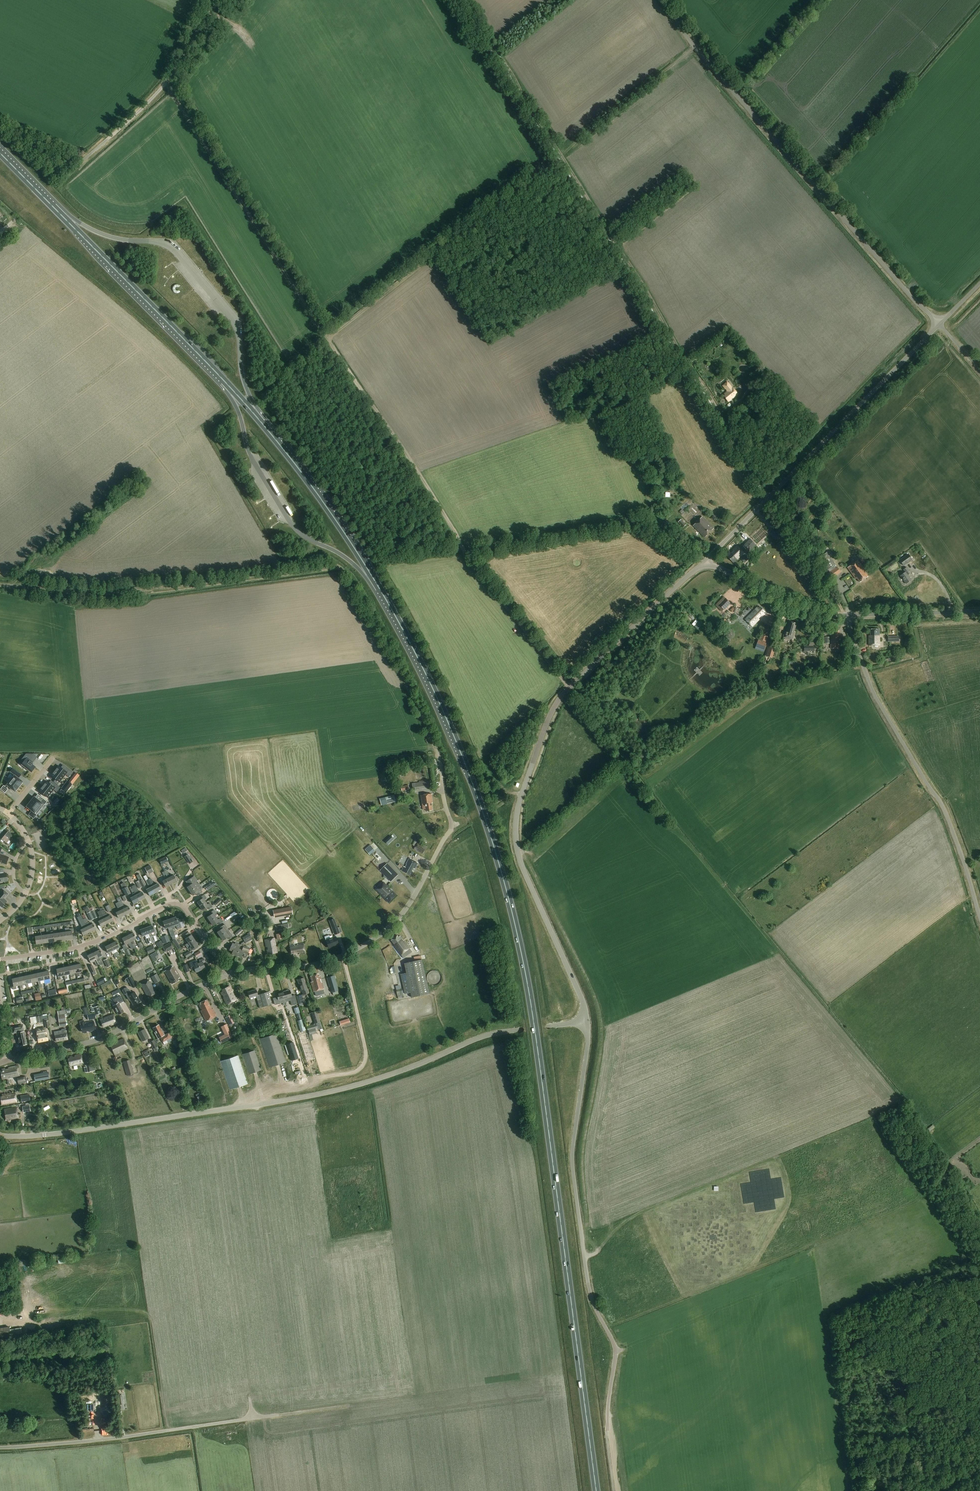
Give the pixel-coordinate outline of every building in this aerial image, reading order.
[(742,384),(749,393),(754,389),(747,380),(742,384)] [(722,386),(727,392),(724,395),(725,396),(724,397),(728,401),(737,394),(734,390),(735,389),(734,387),(733,388),(727,382),(722,386)] [(714,529),(702,517),(693,526),(705,538),(714,529)] [(686,525),(681,520),(678,522),(683,528),(686,525)] [(657,529),(669,536),(673,531),(662,524),(661,526),(659,525),(657,529)] [(771,533),(776,539),(781,535),(775,529),(771,533)] [(750,539),(742,547),(748,553),(756,545),(750,539)] [(734,563),(744,553),(738,546),(733,551),(734,551),(731,554),(730,552),(726,555),(734,563)] [(818,558),(827,571),(836,565),(827,552),(818,558)] [(908,554),(900,560),(904,566),(912,560),(908,554)] [(866,571),(858,560),(848,568),(856,580),(857,579),(860,583),(868,577),(865,571),(866,571)] [(837,567),(827,574),(831,579),(841,572),(837,567)] [(911,574),(907,568),(904,570),(906,573),(901,577),(906,584),(912,580),(908,575),(911,574)] [(726,598),(719,605),(725,610),(731,604),(726,598)] [(763,613),(765,612),(761,608),(758,610),(757,608),(746,620),(751,625),(754,623),(755,624),(765,615),(763,613)] [(797,624),(790,622),(786,632),(785,632),(784,637),(793,640),(795,632),(794,632),(797,624)] [(880,629),(871,629),(871,635),(869,635),(869,646),(879,646),(880,629)] [(839,631),(833,631),(833,633),(832,633),(832,645),(831,645),(831,649),(840,649),(840,645),(839,645),(840,642),(839,642),(839,631)] [(757,646),(764,649),(767,643),(759,640),(757,646)] [(766,656),(773,658),(775,650),(769,648),(766,656)] [(44,755),(41,753),(37,758),(40,760),(38,762),(43,766),(51,757),(46,753),(44,755)] [(21,764),(25,768),(28,770),(31,772),(35,766),(33,764),(34,763),(31,761),(33,758),(29,755),(21,764)] [(59,765),(55,771),(63,777),(64,775),(67,777),(71,772),(66,768),(64,770),(59,765)] [(63,777),(55,771),(51,776),(58,782),(63,777)] [(14,775),(10,780),(19,787),(22,783),(22,782),(14,775)] [(3,786),(0,789),(2,791),(5,793),(8,789),(7,788),(8,786),(15,791),(15,790),(16,791),(17,789),(19,788),(19,787),(10,780),(7,783),(6,785),(4,786),(3,786)] [(431,780),(415,783),(412,783),(413,790),(432,788),(431,780)] [(47,781),(43,786),(51,792),(53,789),(56,791),(58,788),(55,785),(53,786),(47,781)] [(65,784),(61,788),(66,792),(70,787),(65,784)] [(43,786),(39,791),(46,797),(51,792),(43,786)] [(432,803),(431,794),(421,795),(422,804),(425,803),(426,811),(432,810),(432,803)] [(35,797),(31,802),(41,810),(47,802),(42,798),(40,801),(35,797)] [(30,802),(26,807),(32,811),(29,814),(34,818),(40,810),(30,802)] [(2,839),(6,843),(13,835),(8,831),(9,831),(6,828),(0,835),(0,841),(2,839)] [(422,854),(427,847),(418,842),(414,849),(422,854)] [(370,845),(365,849),(370,855),(375,850),(370,845)] [(6,864),(9,857),(0,854),(0,862),(6,864)] [(187,854),(184,857),(189,864),(193,862),(190,858),(188,854),(187,854)] [(168,861),(165,857),(159,860),(162,865),(168,861)] [(418,863),(409,858),(406,864),(407,864),(406,867),(404,866),(402,870),(410,875),(411,873),(412,873),(413,871),(412,870),(413,867),(415,868),(418,863)] [(392,868),(387,863),(386,864),(380,871),(391,882),(395,878),(391,875),(395,871),(392,868)] [(144,868),(148,875),(153,872),(150,865),(144,868)] [(168,873),(166,875),(168,878),(171,884),(177,881),(174,875),(170,877),(168,873)] [(136,876),(142,887),(145,885),(139,874),(136,876)] [(187,887),(190,891),(200,885),(194,876),(186,881),(188,884),(190,885),(187,887)] [(166,879),(162,881),(165,887),(171,884),(168,878),(166,879)] [(154,885),(152,882),(151,879),(148,880),(152,887),(155,892),(161,889),(158,883),(154,885)] [(152,887),(148,880),(146,881),(148,884),(150,888),(146,890),(149,895),(155,892),(152,887)] [(215,885),(217,884),(216,883),(214,884),(212,882),(205,887),(207,891),(215,885)] [(386,882),(376,890),(390,905),(399,896),(386,882)] [(135,885),(131,887),(132,888),(134,892),(135,892),(136,895),(139,901),(145,898),(142,892),(139,894),(137,891),(138,890),(135,885)] [(200,885),(190,891),(193,895),(195,894),(197,895),(202,892),(201,890),(203,889),(200,885)] [(127,886),(122,889),(126,896),(131,893),(127,886)] [(3,890),(0,894),(0,906),(2,907),(7,901),(4,899),(8,894),(3,890)] [(134,896),(130,898),(133,904),(139,901),(136,895),(134,896)] [(200,906),(206,902),(204,900),(206,898),(204,895),(200,897),(202,899),(197,902),(200,906)] [(206,902),(200,906),(203,911),(207,907),(209,909),(212,907),(210,903),(207,904),(206,902)] [(128,906),(122,910),(125,915),(131,912),(128,906)] [(291,907),(272,911),(274,917),(292,914),(291,907)] [(100,909),(101,911),(107,924),(113,920),(111,915),(107,917),(106,914),(104,909),(103,909),(102,908),(100,909)] [(125,915),(122,910),(115,913),(118,918),(125,915)] [(207,917),(210,922),(216,918),(214,916),(216,913),(214,910),(211,912),(212,914),(207,917)] [(101,911),(98,912),(100,916),(99,917),(100,920),(98,921),(101,927),(107,924),(101,911)] [(83,919),(89,932),(96,929),(93,924),(90,925),(89,922),(88,923),(86,918),(84,914),(82,915),(83,919)] [(239,914),(232,918),(234,922),(241,918),(239,914)] [(176,917),(169,919),(171,926),(173,929),(175,929),(175,927),(176,926),(177,929),(185,926),(183,921),(181,922),(180,920),(177,921),(176,917)] [(216,918),(210,922),(213,926),(217,923),(219,925),(222,922),(220,919),(217,920),(216,918)] [(83,919),(80,921),(82,925),(81,926),(82,929),(80,930),(83,935),(89,932),(83,919)] [(169,919),(162,922),(165,928),(168,927),(169,931),(170,930),(173,929),(171,926),(169,919)] [(329,921),(334,935),(340,933),(334,919),(329,921)] [(217,932),(220,936),(226,932),(229,930),(225,924),(224,925),(219,928),(220,930),(217,932)] [(152,925),(146,928),(148,934),(150,938),(151,941),(152,943),(155,941),(153,936),(155,935),(154,932),(152,925)] [(241,928),(235,934),(237,936),(243,931),(246,929),(244,926),(241,929),(241,928)] [(148,934),(146,928),(140,930),(142,936),(145,935),(146,938),(145,938),(147,944),(152,943),(151,941),(150,938),(148,934)] [(226,932),(220,936),(223,941),(227,937),(229,939),(233,936),(229,930),(226,932)] [(185,939),(188,943),(194,939),(191,935),(190,935),(188,932),(184,935),(186,938),(185,939)] [(134,943),(133,940),(136,939),(133,933),(128,936),(130,942),(134,948),(136,952),(137,955),(139,953),(139,952),(138,952),(138,951),(134,943)] [(134,948),(130,942),(128,936),(122,939),(125,944),(128,943),(130,945),(132,949),(134,948)] [(399,937),(398,936),(392,940),(395,945),(394,945),(401,955),(410,948),(405,942),(404,942),(402,940),(403,939),(401,936),(399,937)] [(326,941),(328,948),(338,944),(336,937),(326,941)] [(277,953),(275,938),(264,940),(265,947),(268,947),(268,949),(266,950),(266,953),(269,952),(269,954),(277,953)] [(194,939),(188,943),(185,945),(188,949),(189,948),(191,951),(193,949),(193,950),(198,947),(196,944),(197,943),(194,939)] [(111,944),(117,956),(119,955),(117,951),(116,949),(119,947),(116,941),(111,944)] [(171,943),(163,947),(167,953),(174,948),(171,943)] [(237,956),(241,945),(235,943),(235,944),(232,943),(229,950),(233,951),(232,954),(233,954),(233,955),(235,956),(235,955),(237,956)] [(305,953),(303,943),(297,944),(297,945),(294,946),(294,945),(289,946),(291,954),(293,954),(293,956),(296,955),(296,953),(299,952),(299,954),(305,953)] [(117,956),(111,944),(105,947),(108,953),(112,951),(113,953),(113,954),(115,958),(117,956)] [(250,949),(241,945),(237,956),(241,958),(243,952),(248,954),(250,949)] [(153,946),(147,949),(149,954),(155,951),(153,946)] [(100,950),(93,953),(99,964),(100,966),(103,964),(101,960),(100,960),(101,959),(101,958),(104,957),(100,950)] [(150,954),(154,960),(160,956),(157,950),(150,954)] [(93,953),(87,956),(91,964),(94,962),(96,966),(99,964),(93,953)] [(191,969),(194,968),(196,972),(200,970),(198,964),(197,964),(196,960),(189,963),(191,969)] [(405,964),(407,973),(401,975),(405,994),(411,992),(412,997),(429,994),(422,960),(405,964)] [(130,970),(141,965),(140,962),(128,966),(130,970)] [(179,978),(173,966),(165,971),(172,984),(174,983),(179,980),(178,979),(179,978)] [(155,983),(160,980),(157,974),(151,977),(155,983)] [(315,991),(324,988),(322,982),(320,982),(320,979),(321,979),(320,975),(318,976),(317,974),(310,976),(312,982),(311,982),(315,991)] [(334,975),(326,977),(332,993),(339,991),(334,975)] [(127,979),(129,982),(132,988),(136,986),(131,977),(127,979)] [(306,995),(306,994),(309,993),(308,989),(307,989),(304,978),(297,980),(301,991),(302,991),(303,994),(295,997),(298,1004),(303,1003),(302,996),(306,995)] [(156,993),(149,980),(141,985),(148,998),(156,993)] [(66,985),(65,982),(56,984),(58,994),(61,994),(60,987),(66,985)] [(140,1003),(140,1002),(135,992),(132,993),(128,986),(121,990),(124,995),(126,994),(129,1000),(130,1000),(134,1006),(137,1003),(138,1004),(140,1003)] [(227,1005),(236,1000),(230,986),(222,990),(223,991),(221,992),(227,1005)] [(260,1008),(264,1007),(271,1004),(268,992),(260,994),(260,995),(258,995),(256,990),(248,992),(250,998),(256,996),(260,1008)] [(283,992),(285,999),(289,998),(292,1005),(297,1004),(295,995),(291,996),(290,990),(283,992)] [(274,999),(276,1003),(279,1002),(278,1001),(285,999),(283,992),(276,994),(278,999),(274,999)] [(122,1009),(119,1004),(123,1001),(120,996),(119,997),(113,1000),(116,1004),(113,1006),(117,1012),(119,1014),(123,1012),(122,1009)] [(206,1021),(216,1016),(213,1009),(212,1009),(207,1000),(199,1004),(202,1010),(201,1011),(206,1021)] [(66,1026),(66,1025),(67,1025),(65,1010),(58,1011),(60,1026),(66,1026)] [(316,1011),(311,1013),(315,1024),(317,1023),(321,1032),(323,1031),(316,1011)] [(111,1025),(117,1023),(113,1014),(100,1019),(103,1027),(110,1024),(111,1025)] [(225,1018),(229,1025),(234,1023),(230,1015),(225,1018)] [(90,1032),(96,1031),(94,1021),(85,1023),(86,1024),(85,1024),(84,1021),(80,1021),(80,1024),(82,1032),(84,1031),(84,1033),(87,1033),(86,1031),(89,1031),(90,1032)] [(224,1034),(218,1037),(221,1043),(233,1037),(226,1024),(221,1027),(224,1034)] [(24,1031),(23,1025),(12,1027),(13,1033),(17,1033),(18,1040),(19,1040),(20,1046),(26,1044),(25,1039),(26,1039),(24,1031)] [(160,1029),(158,1025),(153,1028),(155,1032),(154,1032),(158,1039),(160,1037),(163,1042),(164,1044),(172,1041),(171,1038),(168,1033),(165,1035),(161,1029),(160,1029)] [(308,1030),(309,1035),(316,1033),(315,1028),(314,1029),(313,1025),(307,1026),(308,1030)] [(61,1029),(61,1031),(54,1032),(56,1042),(68,1040),(66,1032),(65,1028),(61,1029)] [(149,1038),(144,1029),(138,1032),(142,1041),(149,1038)] [(38,1042),(48,1040),(46,1032),(40,1034),(37,1035),(38,1042)] [(269,1068),(287,1062),(277,1033),(273,1035),(273,1033),(263,1036),(264,1038),(260,1039),(269,1068)] [(128,1049),(123,1038),(117,1041),(118,1042),(115,1044),(115,1042),(112,1044),(113,1046),(111,1046),(114,1055),(119,1052),(120,1051),(121,1052),(128,1049)] [(150,1042),(155,1052),(159,1049),(156,1044),(158,1043),(156,1040),(154,1041),(154,1040),(150,1042)] [(291,1060),(298,1058),(293,1043),(286,1045),(291,1060)] [(249,1074),(261,1070),(255,1050),(243,1054),(249,1074)] [(83,1063),(81,1054),(75,1055),(75,1057),(72,1058),(72,1056),(70,1057),(70,1058),(68,1059),(70,1066),(83,1063)] [(220,1061),(229,1090),(247,1084),(238,1056),(220,1061)] [(127,1076),(133,1074),(129,1060),(123,1062),(127,1076)] [(84,1067),(85,1073),(95,1071),(93,1064),(86,1065),(86,1067),(84,1067)] [(19,1076),(17,1065),(8,1067),(8,1069),(5,1070),(5,1068),(1,1069),(2,1071),(0,1071),(2,1080),(19,1076)] [(48,1072),(34,1074),(35,1081),(49,1079),(48,1072)] [(18,1084),(27,1082),(25,1076),(17,1078),(18,1084)] [(200,1101),(205,1099),(201,1091),(196,1094),(200,1101)] [(17,1103),(15,1092),(2,1094),(2,1097),(0,1097),(2,1105),(17,1103)] [(18,1118),(16,1107),(6,1109),(7,1111),(5,1111),(6,1121),(9,1120),(18,1118)] [(751,1182),(741,1184),(744,1204),(754,1202),(756,1213),(776,1209),(774,1199),(785,1197),(781,1177),(771,1179),(769,1169),(749,1172),(751,1182)] [(11,1339),(23,1337),(22,1327),(10,1329),(9,1326),(0,1328),(0,1340),(11,1339)]
